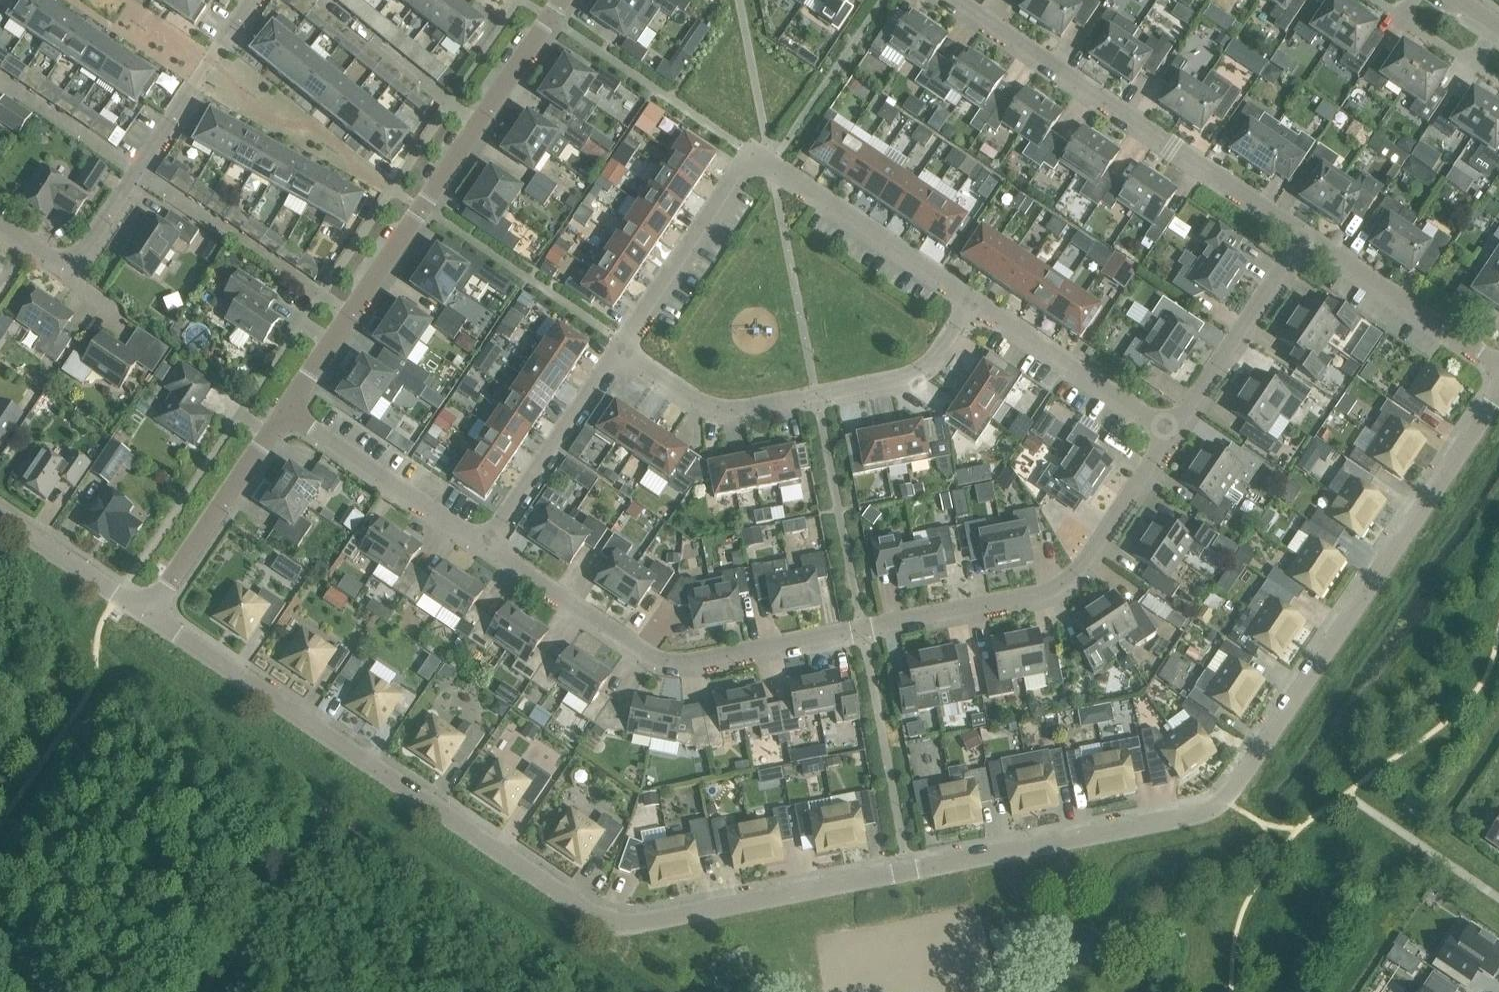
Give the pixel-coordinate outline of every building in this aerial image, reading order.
[(8,18),(26,31),(46,2),(42,0),(14,0),(11,5),(15,8),(8,18)] [(177,0),(156,0),(171,10),(177,0)] [(171,10),(194,25),(195,24),(194,24),(206,7),(201,4),(204,0),(177,0),(171,10)] [(289,5),(296,12),(302,0),(293,0),(289,5)] [(419,0),(401,0),(412,9),(419,0)] [(412,9),(429,23),(447,0),(419,0),(412,9)] [(429,23),(436,28),(430,36),(439,44),(446,36),(467,10),(455,0),(447,0),(429,23)] [(607,0),(604,0),(592,17),(623,38),(636,20),(607,0)] [(648,0),(607,0),(636,20),(648,1),(648,0)] [(666,0),(654,0),(651,4),(671,18),(677,8),(678,8),(666,0)] [(678,8),(677,8),(684,12),(691,2),(688,0),(666,0),(678,8)] [(802,6),(820,17),(819,19),(839,33),(855,10),(848,5),(851,0),(806,0),(802,6)] [(1056,0),(1026,0),(1019,10),(1040,24),(1056,0)] [(1040,24),(1060,38),(1075,17),(1085,24),(1099,4),(1094,0),(1074,0),(1072,3),(1068,0),(1056,0),(1040,24)] [(1276,6),(1269,16),(1276,21),(1274,25),(1285,32),(1304,3),(1299,0),(1267,0),(1276,6)] [(1348,0),(1342,0),(1341,1),(1340,0),(1329,0),(1320,14),(1310,7),(1293,32),(1311,44),(1317,34),(1332,44),(1357,6),(1348,0)] [(370,8),(362,1),(352,14),(353,13),(358,17),(370,8)] [(46,2),(26,31),(44,43),(64,14),(46,2)] [(315,6),(305,19),(313,25),(319,11),(315,8),(316,7),(315,6)] [(1357,6),(1332,44),(1346,53),(1339,63),(1357,75),(1374,51),(1364,44),(1377,25),(1368,19),(1370,15),(1357,6)] [(1110,71),(1130,42),(1138,30),(1108,9),(1094,30),(1103,36),(1089,57),(1110,71)] [(467,10),(446,36),(467,54),(483,34),(479,30),(484,24),(467,10)] [(906,58),(930,22),(920,15),(918,18),(910,12),(895,33),(885,26),(871,48),(880,54),(886,45),(906,58)] [(57,62),(62,55),(81,26),(64,14),(44,43),(39,50),(57,62)] [(387,22),(379,15),(369,28),(370,27),(375,31),(387,22)] [(332,20),(322,32),(330,39),(336,25),(332,21),(333,20),(332,20)] [(925,90),(942,65),(932,58),(947,37),(938,31),(940,29),(930,22),(906,58),(923,70),(914,83),(925,90)] [(268,65),(290,39),(273,24),(265,34),(261,31),(248,47),(247,47),(247,48),(268,65)] [(81,26),(62,55),(80,67),(99,38),(81,26)] [(404,35),(396,29),(386,41),(386,42),(387,40),(392,44),(404,35)] [(349,33),(339,46),(347,52),(353,39),(349,35),(350,34),(349,33)] [(1143,50),(1130,42),(1110,71),(1130,85),(1145,64),(1156,72),(1175,43),(1164,35),(1158,43),(1150,38),(1143,50)] [(99,38),(80,67),(98,79),(117,50),(99,38)] [(290,39),(268,65),(285,79),(307,52),(290,39)] [(621,49),(641,62),(648,52),(628,39),(621,49)] [(421,49),(413,42),(402,55),(403,55),(404,54),(408,58),(421,49)] [(1388,81),(1402,91),(1425,57),(1402,42),(1390,61),(1380,54),(1363,79),(1381,91),(1388,81)] [(366,47),(355,60),(364,66),(370,52),(365,49),(366,47)] [(117,50),(98,79),(116,91),(135,62),(117,50)] [(0,69),(0,70),(10,56),(1,51),(0,53),(0,68),(1,68),(0,69)] [(953,72),(942,65),(925,90),(943,103),(952,89),(963,97),(987,61),(977,54),(975,56),(967,51),(953,72)] [(307,52),(285,79),(302,92),(324,66),(307,52)] [(438,62),(429,56),(419,68),(419,69),(420,67),(425,71),(437,63),(438,62)] [(1159,105),(1180,119),(1200,89),(1179,75),(1187,63),(1178,56),(1164,77),(1173,83),(1159,105)] [(1447,72),(1425,57),(1402,91),(1416,100),(1409,110),(1427,122),(1444,98),(1434,91),(1447,72)] [(552,77),(583,98),(589,90),(597,95),(603,86),(614,94),(621,83),(601,70),(595,79),(564,58),(552,77)] [(383,60),(372,73),(380,80),(387,66),(382,62),(383,61),(383,60)] [(998,68),(987,61),(963,97),(981,109),(969,126),(980,133),(985,125),(1000,104),(1010,88),(1000,81),(1005,73),(998,68)] [(135,62),(116,91),(135,103),(142,93),(146,96),(157,79),(158,79),(158,78),(135,62)] [(19,80),(18,82),(27,68),(19,63),(14,77),(19,80)] [(324,66),(302,92),(319,106),(340,79),(324,66)] [(399,74),(389,87),(397,93),(403,79),(399,76),(400,74),(399,74)] [(36,92),(36,94),(45,81),(37,75),(32,89),(36,92)] [(545,113),(588,141),(594,131),(571,116),(583,98),(552,77),(539,96),(551,104),(545,113)] [(340,79),(319,106),(335,120),(357,93),(340,79)] [(1220,102),(1200,89),(1180,119),(1200,133),(1215,111),(1224,118),(1241,93),(1231,86),(1220,102)] [(54,104),(54,106),(63,93),(55,87),(50,101),(54,104)] [(887,101),(908,113),(916,99),(896,87),(887,101)] [(416,88),(406,100),(414,107),(420,93),(416,89),(417,88),(416,88)] [(985,125),(996,132),(1002,123),(1020,135),(1044,99),(1034,92),(1033,95),(1024,89),(1010,111),(1000,104),(985,125)] [(1458,128),(1472,138),(1497,101),(1484,92),(1482,95),(1472,89),(1460,108),(1450,101),(1433,126),(1451,138),(1458,128)] [(352,133),(374,107),(357,93),(335,120),(352,133)] [(0,101),(0,121),(17,133),(29,115),(3,97),(0,101)] [(72,117),(71,118),(72,118),(81,105),(73,99),(72,99),(68,113),(72,117)] [(1044,99),(1020,135),(1031,142),(1022,155),(1040,168),(1043,164),(1057,142),(1047,136),(1061,114),(1053,108),(1054,106),(1044,99)] [(1472,138),(1486,148),(1479,158),(1498,171),(1498,102),(1497,101),(1472,138)] [(877,116),(884,120),(892,108),(885,103),(877,116)] [(665,114),(650,104),(634,127),(649,137),(665,114)] [(1229,152),(1250,166),(1278,124),(1248,104),(1223,140),(1232,147),(1229,152)] [(374,107),(352,133),(369,147),(391,120),(374,107)] [(892,108),(884,120),(891,125),(899,112),(892,108)] [(213,153),(230,123),(205,109),(205,110),(195,128),(200,131),(194,142),(213,153)] [(90,129),(89,130),(90,130),(99,117),(91,111),(90,111),(85,125),(90,129)] [(581,152),(588,141),(545,113),(539,122),(527,113),(514,132),(546,153),(557,136),(581,152)] [(1340,116),(1334,128),(1352,137),(1358,125),(1340,116)] [(804,144),(805,145),(813,151),(809,157),(827,168),(848,137),(821,119),(804,144)] [(391,120),(369,147),(391,164),(392,163),(391,163),(404,147),(400,144),(408,134),(391,120)] [(108,141),(107,142),(108,142),(117,129),(108,123),(103,137),(108,141)] [(232,163),(249,133),(230,123),(213,153),(232,163)] [(1298,138),(1278,124),(1250,166),(1270,180),(1275,173),(1291,183),(1316,144),(1301,134),(1298,138)] [(911,139),(917,143),(926,130),(919,126),(911,139)] [(1043,164),(1053,171),(1059,162),(1077,174),(1102,138),(1092,131),(1090,134),(1082,128),(1067,149),(1057,142),(1043,164)] [(926,130),(917,143),(924,148),(933,135),(926,130)] [(546,153),(514,132),(502,151),(533,172),(546,153)] [(251,174),(268,144),(249,133),(232,163),(251,174)] [(673,153),(704,174),(716,156),(684,135),(673,153)] [(973,135),(966,143),(978,153),(985,144),(973,135)] [(623,144),(636,152),(640,146),(627,137),(623,144)] [(848,137),(827,168),(843,180),(864,149),(848,137)] [(1102,138),(1077,174),(1088,181),(1079,194),(1098,207),(1100,202),(1114,181),(1104,174),(1118,153),(1110,147),(1112,145),(1102,138)] [(608,140),(600,147),(611,159),(618,153),(608,140)] [(270,184),(286,154),(268,144),(251,174),(270,184)] [(631,159),(636,152),(623,144),(618,151),(631,159)] [(1342,179),(1330,170),(1338,158),(1319,146),(1303,168),(1314,176),(1299,199),(1320,213),(1342,179)] [(864,149),(843,180),(860,191),(881,160),(864,149)] [(945,161),(951,166),(960,153),(953,149),(945,161)] [(177,153),(171,163),(186,171),(191,161),(177,153)] [(661,169),(692,191),(704,174),(673,153),(661,169)] [(960,153),(951,166),(958,171),(967,158),(960,153)] [(152,154),(145,166),(157,173),(163,162),(152,154)] [(289,195),(305,165),(286,154),(270,184),(289,195)] [(600,178),(612,186),(617,189),(629,172),(612,160),(600,178)] [(881,160),(860,191),(877,202),(898,171),(881,160)] [(308,205),(324,175),(305,165),(289,195),(308,205)] [(975,182),(975,183),(982,187),(990,175),(983,170),(984,170),(977,165),(969,178),(975,182)] [(73,220),(86,199),(66,186),(68,184),(42,167),(20,201),(46,217),(54,205),(60,210),(59,211),(73,220)] [(1100,202),(1111,210),(1117,201),(1135,213),(1159,177),(1149,170),(1148,172),(1139,167),(1125,188),(1114,181),(1100,202)] [(477,187),(509,208),(521,189),(490,168),(477,187)] [(650,186),(681,207),(692,191),(661,169),(650,186)] [(187,176),(178,170),(169,183),(169,184),(170,183),(175,186),(187,176)] [(898,171),(877,202),(894,214),(915,183),(898,171)] [(537,173),(530,183),(550,196),(557,186),(537,173)] [(326,216),(343,186),(324,175),(308,205),(326,216)] [(1342,179),(1320,213),(1340,227),(1356,204),(1366,211),(1382,188),(1363,176),(1355,188),(1342,179)] [(1159,177),(1135,213),(1153,225),(1144,238),(1155,245),(1172,220),(1162,213),(1176,191),(1168,186),(1169,183),(1159,177)] [(612,186),(600,178),(595,185),(608,193),(612,186)] [(205,188),(196,182),(187,196),(188,196),(188,195),(193,198),(205,188)] [(550,196),(530,183),(524,193),(544,207),(550,196)] [(915,183),(894,214),(911,225),(932,194),(915,183)] [(368,199),(343,186),(326,216),(327,216),(323,222),(340,232),(344,225),(346,226),(352,215),(357,218),(366,200),(367,200),(368,199)] [(638,203),(670,224),(681,207),(650,186),(638,203)] [(509,208),(477,187),(465,206),(483,218),(476,228),(512,252),(519,242),(509,235),(514,228),(501,219),(509,208)] [(1010,207),(1017,211),(1018,211),(1025,199),(1019,194),(1019,193),(1013,189),(1004,202),(1011,206),(1010,207)] [(223,200),(214,194),(205,208),(206,208),(206,207),(211,210),(223,200)] [(932,194),(911,225),(928,237),(949,205),(932,194)] [(573,214),(579,202),(566,195),(560,207),(573,214)] [(1390,260),(1410,230),(1418,218),(1387,197),(1362,234),(1372,240),(1369,246),(1390,260)] [(1026,198),(1025,199),(1018,211),(1024,215),(1033,202),(1026,198)] [(627,220),(658,241),(670,224),(638,203),(627,220)] [(577,212),(590,220),(594,213),(582,205),(577,212)] [(949,205),(928,237),(945,248),(966,217),(949,205)] [(241,212),(232,206),(223,220),(224,220),(225,219),(229,222),(241,212)] [(140,232),(122,258),(150,278),(178,237),(190,245),(199,231),(170,212),(162,225),(148,216),(138,231),(140,232)] [(585,227),(590,220),(577,212),(572,218),(585,227)] [(1045,229),(1052,233),(1060,221),(1053,216),(1045,229)] [(259,224),(250,219),(241,232),(242,233),(243,231),(247,235),(259,224)] [(616,237),(647,258),(658,241),(627,220),(616,237)] [(1210,220),(1196,240),(1196,241),(1208,249),(1200,260),(1235,284),(1244,270),(1242,269),(1246,263),(1234,254),(1242,241),(1210,220)] [(1060,221),(1052,233),(1058,238),(1067,225),(1060,221)] [(1419,236),(1410,230),(1390,260),(1410,274),(1415,267),(1427,275),(1450,240),(1427,224),(1419,236)] [(960,258),(978,270),(999,239),(981,227),(960,258)] [(1486,269),(1498,277),(1498,228),(1486,248),(1496,255),(1486,269)] [(277,237),(268,231),(259,244),(260,245),(261,243),(265,247),(277,237)] [(604,254),(635,275),(647,258),(616,237),(604,254)] [(559,239),(555,246),(567,254),(572,247),(559,239)] [(999,239),(978,270),(995,282),(1016,250),(999,239)] [(295,249),(286,243),(277,256),(278,257),(279,256),(283,259),(295,249)] [(424,266),(455,287),(461,292),(473,274),(491,285),(498,275),(461,251),(455,260),(437,248),(424,266)] [(1016,250),(995,282),(1012,293),(1033,262),(1016,250)] [(1184,267),(1172,285),(1193,299),(1199,289),(1205,292),(1220,302),(1224,296),(1226,297),(1235,284),(1200,260),(1199,262),(1185,252),(1178,263),(1184,267)] [(593,271),(624,292),(635,275),(604,254),(593,271)] [(313,261),(304,255),(295,268),(296,269),(297,268),(301,271),(313,261)] [(1033,262),(1012,293),(1028,304),(1049,273),(1033,262)] [(545,263),(540,270),(553,278),(557,271),(545,263)] [(455,287),(424,266),(411,285),(443,306),(455,287)] [(1486,269),(1477,283),(1467,276),(1453,296),(1478,313),(1486,301),(1498,310),(1498,277),(1486,269)] [(569,279),(564,286),(591,304),(595,298),(612,309),(624,292),(593,271),(582,287),(569,279)] [(279,299),(239,272),(224,294),(238,303),(226,320),(237,328),(230,339),(231,344),(238,349),(242,348),(250,337),(262,344),(278,319),(269,313),(279,299)] [(1049,273),(1028,304),(1045,316),(1066,285),(1049,273)] [(1083,296),(1066,285),(1045,316),(1062,327),(1083,296)] [(68,323),(73,316),(37,292),(18,321),(41,337),(34,348),(56,363),(78,330),(68,323)] [(1083,296),(1062,327),(1080,339),(1101,308),(1083,296)] [(1151,334),(1186,357),(1195,343),(1193,342),(1197,336),(1177,322),(1183,312),(1163,298),(1151,315),(1148,313),(1140,326),(1151,334)] [(1304,300),(1291,319),(1326,343),(1333,333),(1345,341),(1359,320),(1327,298),(1319,310),(1304,300)] [(387,322),(418,343),(431,324),(400,303),(387,322)] [(530,312),(529,311),(518,303),(513,310),(524,318),(525,319),(530,312)] [(447,307),(440,317),(460,331),(467,321),(447,307)] [(519,325),(524,318),(513,310),(511,309),(507,316),(519,325)] [(519,325),(507,316),(502,323),(515,331),(519,325)] [(460,331),(440,317),(433,328),(453,341),(460,331)] [(1320,352),(1326,343),(1291,319),(1278,338),(1293,349),(1285,361),(1317,382),(1332,360),(1320,352)] [(418,343),(387,322),(374,341),(405,362),(418,343)] [(557,325),(545,342),(576,363),(588,345),(557,325)] [(80,386),(92,369),(120,388),(137,363),(151,372),(166,350),(138,331),(125,351),(102,335),(84,360),(71,352),(58,370),(80,386)] [(1186,357),(1151,334),(1143,345),(1135,340),(1122,358),(1143,372),(1150,362),(1170,375),(1174,369),(1176,371),(1186,357)] [(482,352),(486,340),(474,336),(470,347),(482,352)] [(576,363),(545,342),(534,359),(565,380),(576,363)] [(999,400),(1003,403),(1022,375),(990,353),(971,382),(999,401),(999,400)] [(350,377),(381,398),(391,405),(403,387),(396,383),(393,380),(394,379),(363,358),(350,377)] [(565,380),(534,359),(522,376),(553,397),(565,380)] [(423,386),(430,376),(410,363),(403,373),(423,386)] [(156,420),(194,446),(213,417),(197,406),(200,401),(201,402),(212,386),(181,365),(166,388),(174,393),(156,420)] [(1408,394),(1400,388),(1392,400),(1414,415),(1420,406),(1424,405),(1441,417),(1460,389),(1426,366),(1408,394)] [(1255,372),(1242,391),(1289,423),(1302,405),(1310,392),(1288,377),(1281,389),(1272,383),(1255,372)] [(423,386),(403,373),(396,383),(403,387),(419,398),(426,388),(423,386)] [(553,397),(522,376),(511,393),(542,414),(553,397)] [(381,398),(350,377),(337,396),(368,417),(381,398)] [(466,377),(461,384),(474,392),(478,385),(466,377)] [(959,399),(991,421),(1003,403),(999,400),(999,401),(971,382),(959,399)] [(474,392),(461,384),(456,391),(469,399),(474,392)] [(1242,391),(1229,411),(1246,422),(1254,428),(1247,439),(1268,454),(1277,442),(1289,423),(1242,391)] [(542,414),(511,393),(499,410),(531,431),(542,414)] [(613,448),(615,444),(615,443),(634,415),(605,396),(584,428),(613,448)] [(991,421),(959,399),(946,418),(933,421),(938,444),(951,442),(957,433),(975,445),(991,421)] [(3,442),(22,414),(1,400),(0,402),(0,441),(3,442)] [(1390,419),(1378,437),(1412,460),(1425,442),(1401,426),(1408,416),(1387,402),(1380,412),(1390,419)] [(531,431),(499,410),(488,427),(519,448),(531,431)] [(414,420),(426,428),(435,416),(429,412),(419,413),(414,420)] [(615,443),(615,444),(632,455),(652,427),(634,415),(615,443)] [(373,418),(366,428),(386,441),(393,431),(373,418)] [(426,428),(414,420),(409,427),(412,437),(418,441),(426,428)] [(938,444),(933,421),(899,427),(907,467),(952,458),(951,442),(938,444)] [(1066,459),(1101,483),(1110,469),(1108,468),(1112,462),(1092,448),(1099,438),(1078,424),(1066,442),(1074,448),(1066,459)] [(519,448),(488,427),(477,443),(508,465),(519,448)] [(652,427),(632,455),(650,467),(669,439),(652,427)] [(899,427),(878,431),(886,471),(907,467),(899,427)] [(386,441),(385,442),(394,447),(401,437),(393,431),(386,441)] [(853,477),(886,471),(878,431),(845,438),(853,477)] [(439,443),(427,435),(422,441),(435,450),(439,443)] [(1412,460),(1378,437),(1366,455),(1356,448),(1349,458),(1370,473),(1376,463),(1400,479),(1412,460)] [(686,497),(694,484),(684,478),(698,458),(669,439),(650,467),(647,471),(686,497)] [(109,440),(88,471),(108,485),(129,453),(109,440)] [(575,442),(568,452),(578,459),(585,449),(575,442)] [(508,465),(477,443),(465,460),(496,481),(508,465)] [(1262,464),(1240,449),(1232,461),(1207,444),(1194,464),(1229,487),(1236,477),(1247,485),(1262,464)] [(778,486),(779,490),(801,486),(798,471),(810,469),(806,445),(772,452),(778,486)] [(21,483),(46,500),(60,479),(73,488),(90,463),(76,454),(67,466),(43,450),(21,483)] [(751,456),(757,490),(778,486),(772,452),(751,456)] [(730,460),(736,494),(757,490),(751,456),(730,460)] [(698,458),(684,478),(694,484),(711,481),(714,498),(736,494),(730,460),(707,465),(698,458)] [(1101,483),(1066,459),(1058,471),(1050,465),(1035,487),(1076,514),(1085,501),(1090,495),(1092,496),(1101,483)] [(496,481),(465,460),(453,478),(485,499),(496,481)] [(1338,497),(1372,520),(1385,502),(1361,486),(1367,476),(1346,462),(1339,472),(1350,479),(1338,497)] [(1243,497),(1229,487),(1194,464),(1180,483),(1206,500),(1198,512),(1220,526),(1234,505),(1237,507),(1243,497)] [(276,486),(307,507),(321,487),(329,492),(338,479),(317,465),(308,478),(290,466),(287,470),(284,468),(276,480),(279,482),(276,486)] [(300,518),(307,507),(276,486),(273,490),(270,488),(262,501),(265,503),(262,507),(281,519),(273,531),(298,547),(312,526),(300,518)] [(549,551),(569,522),(558,515),(566,502),(548,489),(534,510),(544,517),(529,538),(549,551)] [(129,507),(105,491),(82,524),(99,536),(101,532),(125,547),(139,526),(124,515),(129,507)] [(1328,534),(1332,536),(1338,527),(1341,526),(1360,539),(1372,520),(1338,497),(1326,515),(1318,510),(1310,522),(1328,534)] [(1001,528),(1009,569),(1025,566),(1024,564),(1032,562),(1027,538),(1039,536),(1034,509),(1012,513),(1015,525),(1001,528)] [(1158,516),(1145,536),(1180,560),(1187,550),(1199,558),(1213,536),(1191,522),(1183,533),(1158,516)] [(569,522),(549,551),(569,565),(583,544),(593,551),(607,530),(589,517),(580,530),(569,522)] [(360,552),(379,566),(401,534),(392,528),(393,526),(382,519),(367,542),(355,534),(341,555),(353,563),(360,552)] [(1009,569),(1001,528),(987,530),(985,521),(964,525),(968,550),(980,547),(985,571),(993,570),(993,572),(1009,569)] [(1298,557),(1332,580),(1344,562),(1320,546),(1328,534),(1310,522),(1309,524),(1306,522),(1299,532),(1310,539),(1298,557)] [(953,553),(948,528),(926,532),(926,533),(913,535),(914,545),(922,586),(938,583),(938,580),(946,579),(941,555),(953,553)] [(401,534),(379,566),(399,579),(392,589),(404,597),(418,576),(406,568),(422,546),(411,538),(410,540),(401,534)] [(616,596),(635,567),(624,559),(633,547),(614,534),(600,555),(610,562),(596,583),(616,596)] [(922,586),(914,545),(901,547),(898,536),(875,540),(880,567),(894,564),(898,588),(906,587),(907,589),(922,586)] [(1180,560),(1145,536),(1132,555),(1157,572),(1149,584),(1171,599),(1180,586),(1168,578),(1180,560)] [(790,576),(796,610),(820,606),(815,581),(827,579),(822,554),(800,558),(803,573),(790,576)] [(1288,594),(1291,597),(1298,587),(1301,586),(1319,599),(1332,580),(1298,557),(1286,575),(1274,567),(1266,579),(1267,580),(1288,594)] [(796,610),(790,576),(787,561),(751,568),(756,592),(768,590),(773,615),(796,610)] [(418,576),(404,597),(436,619),(464,576),(455,570),(456,569),(445,562),(430,584),(418,576)] [(635,567),(616,596),(635,609),(650,588),(660,595),(674,574),(655,562),(646,574),(635,567)] [(709,580),(718,626),(742,621),(737,596),(748,594),(744,569),(721,573),(722,577),(709,580)] [(436,619),(467,640),(481,619),(470,611),(485,588),(474,581),(473,582),(464,576),(436,619)] [(694,630),(718,626),(709,580),(696,582),(695,579),(685,581),(681,578),(666,600),(678,608),(690,605),(694,630)] [(1257,617),(1291,640),(1304,622),(1280,606),(1288,594),(1267,580),(1259,592),(1270,599),(1258,616),(1257,617)] [(1126,599),(1138,605),(1146,589),(1134,582),(1126,599)] [(256,598),(236,585),(214,618),(229,628),(230,626),(235,630),(234,631),(247,640),(259,621),(270,628),(285,605),(262,590),(256,598)] [(1093,606),(1117,641),(1127,635),(1135,647),(1156,632),(1141,610),(1130,618),(1113,593),(1093,606)] [(481,619),(467,640),(486,653),(493,642),(506,651),(527,619),(518,613),(519,611),(508,604),(493,627),(481,619)] [(1107,648),(1117,641),(1093,606),(1074,619),(1082,631),(1070,639),(1094,674),(1115,660),(1107,648)] [(1257,617),(1258,616),(1247,609),(1228,638),(1249,652),(1255,642),(1279,658),(1291,640),(1257,617)] [(527,619),(506,651),(518,659),(511,669),(530,682),(544,661),(533,653),(548,631),(537,623),(536,625),(527,619)] [(335,651),(302,629),(280,662),(295,673),(296,671),(301,674),(300,676),(313,685),(325,666),(336,673),(349,653),(339,646),(335,651)] [(1014,635),(1023,677),(1044,673),(1047,687),(1062,684),(1057,658),(1043,661),(1037,631),(1014,635)] [(1023,677),(1014,635),(991,640),(997,670),(983,673),(988,698),(1013,694),(1011,680),(1023,677)] [(1221,654),(1209,672),(1251,700),(1263,682),(1240,666),(1246,656),(1225,641),(1218,652),(1221,654)] [(1204,666),(1214,648),(1204,642),(1193,660),(1204,666)] [(544,661),(530,682),(549,695),(557,685),(569,693),(590,661),(581,655),(582,654),(571,647),(556,669),(544,661)] [(952,648),(929,652),(937,694),(949,692),(951,706),(977,701),(971,675),(958,678),(952,648)] [(940,708),(937,694),(929,652),(906,657),(909,673),(895,675),(903,717),(916,715),(916,713),(940,708)] [(590,661),(569,693),(588,706),(581,717),(593,725),(607,704),(596,696),(611,673),(600,666),(599,667),(590,661)] [(1251,700),(1209,672),(1206,670),(1187,698),(1208,712),(1215,702),(1239,718),(1251,700)] [(840,697),(835,671),(822,673),(822,675),(812,677),(819,714),(834,711),(836,724),(859,720),(854,695),(840,697)] [(369,674),(346,707),(362,718),(363,716),(368,719),(367,721),(379,730),(392,711),(402,718),(416,698),(405,691),(402,696),(388,687),(380,682),(369,674)] [(793,706),(779,709),(784,734),(807,730),(805,717),(819,714),(812,677),(801,679),(801,677),(788,680),(793,706)] [(748,689),(737,691),(744,729),(759,726),(761,739),(784,734),(779,709),(765,712),(760,685),(747,688),(748,689)] [(700,705),(709,749),(724,746),(721,733),(744,729),(737,691),(726,693),(726,692),(713,694),(715,702),(700,705)] [(651,739),(658,701),(648,699),(648,697),(635,695),(630,723),(614,720),(620,712),(607,704),(593,725),(605,733),(607,730),(651,739)] [(1173,733),(1198,766),(1215,753),(1202,735),(1202,732),(1212,717),(1186,700),(1181,707),(1190,720),(1173,733)] [(658,701),(651,739),(695,748),(696,751),(709,749),(700,705),(681,708),(682,704),(669,702),(669,703),(658,701)] [(1110,702),(1094,705),(1096,717),(1112,714),(1110,702)] [(1077,709),(1079,721),(1096,717),(1094,705),(1077,709)] [(464,721),(456,733),(432,716),(409,750),(442,772),(456,752),(467,760),(484,735),(464,721)] [(1198,766),(1173,733),(1163,740),(1155,729),(1140,732),(1148,771),(1164,768),(1163,764),(1167,762),(1180,779),(1198,766)] [(1126,751),(1103,756),(1111,796),(1134,792),(1130,770),(1132,767),(1143,765),(1138,739),(1124,742),(1126,751)] [(1061,750),(1024,757),(1035,811),(1058,807),(1054,785),(1056,782),(1066,780),(1061,750)] [(1111,796),(1103,756),(1081,760),(1079,751),(1065,753),(1070,779),(1081,777),(1084,779),(1088,801),(1111,796)] [(1012,816),(1035,811),(1024,757),(988,764),(994,794),(1005,792),(1008,794),(1012,816)] [(531,764),(522,777),(498,761),(475,794),(508,816),(522,797),(533,805),(551,778),(531,764)] [(973,781),(950,786),(958,826),(981,822),(977,800),(979,797),(990,795),(985,769),(971,772),(973,781)] [(958,826),(950,786),(928,790),(926,781),(912,783),(917,809),(928,807),(931,809),(935,831),(958,826)] [(833,808),(841,849),(865,844),(861,823),(863,820),(874,817),(869,792),(855,794),(857,804),(833,808)] [(841,849),(833,808),(809,813),(808,803),(794,806),(799,832),(810,830),(813,832),(817,853),(841,849)] [(750,824),(758,865),(782,860),(778,839),(780,836),(791,834),(786,808),(772,810),(774,820),(750,824)] [(603,815),(595,826),(571,810),(548,843),(581,865),(595,846),(606,854),(623,828),(603,815)] [(691,836),(667,841),(675,881),(699,876),(695,855),(697,852),(712,849),(706,819),(688,823),(691,836)] [(725,820),(711,822),(716,848),(727,846),(730,848),(734,869),(758,865),(750,824),(727,829),(725,820)] [(1486,840),(1498,849),(1498,820),(1486,840)] [(675,881),(667,841),(641,846),(642,844),(629,839),(618,870),(631,875),(635,864),(644,862),(647,864),(651,886),(675,881)] [(1438,959),(1467,978),(1473,968),(1478,968),(1492,977),(1498,966),(1498,946),(1471,927),(1461,942),(1453,937),(1438,959)] [(1407,940),(1400,935),(1395,942),(1402,947),(1407,940)] [(1452,988),(1432,974),(1422,989),(1424,990),(1422,991),(1449,991),(1452,988)]
